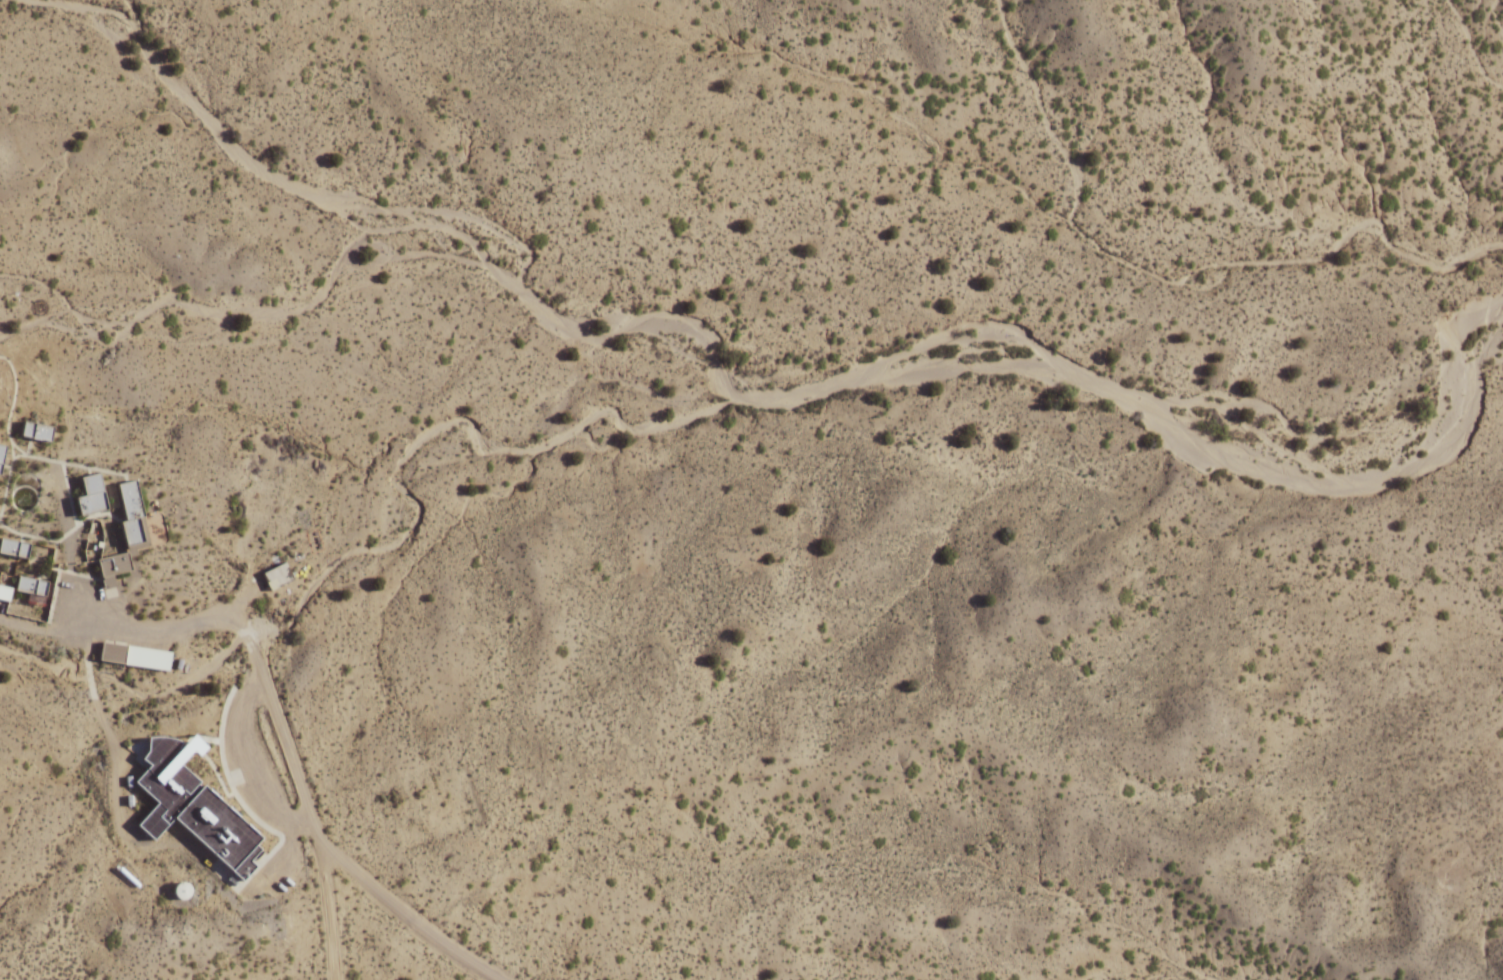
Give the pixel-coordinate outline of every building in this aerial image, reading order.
[(21,436),(31,438),(31,439),(40,441),(41,440),(50,442),(53,427),(24,422),(21,436)] [(78,516),(107,509),(97,472),(77,477),(82,494),(73,496),(78,516)] [(123,546),(141,541),(135,517),(141,516),(132,479),(114,484),(122,519),(117,521),(123,546)] [(28,559),(31,543),(1,537),(0,542),(0,553),(28,559)] [(96,559),(125,552),(129,570),(111,574),(114,586),(103,589),(101,579),(96,559)] [(260,572),(269,590),(292,578),(283,561),(260,572)] [(16,590),(46,597),(49,582),(19,575),(16,590)] [(9,602),(12,587),(0,584),(0,599),(9,602)] [(100,641),(97,660),(166,670),(168,652),(100,641)] [(179,742),(173,740),(168,738),(162,737),(156,736),(150,736),(144,737),(144,738),(143,751),(138,757),(146,765),(131,781),(154,802),(134,825),(151,840),(170,818),(240,880),(253,866),(247,861),(251,856),(256,860),(262,853),(252,844),(258,837),(198,784),(197,786),(194,783),(196,781),(176,764),(188,749),(195,755),(200,749),(203,746),(193,738),(187,733),(179,742)]
